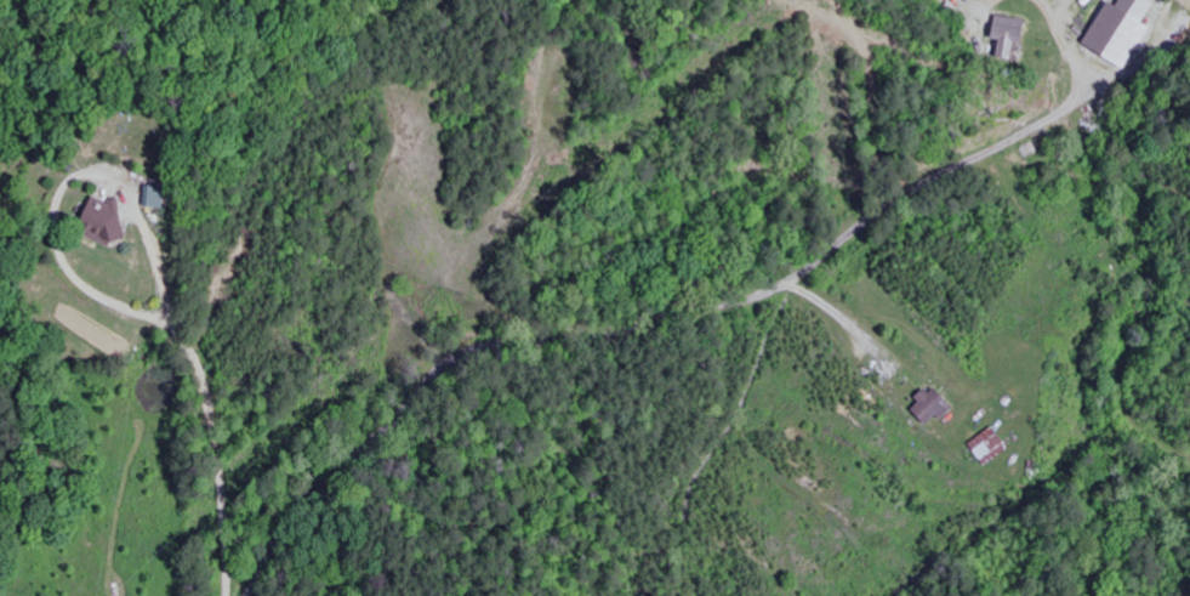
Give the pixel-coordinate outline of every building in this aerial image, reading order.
[(1124,68),(1146,25),(1141,22),(1152,0),(1117,0),(1114,5),(1105,0),(1104,0),(1080,45),(1124,68)] [(1024,16),(990,14),(989,37),(995,37),(994,57),(1009,58),(1010,41),(1023,42),(1024,16)] [(157,205),(159,185),(144,183),(141,203),(157,205)] [(121,239),(126,227),(108,221),(115,204),(87,193),(72,231),(108,245),(112,235),(121,239)] [(907,406),(925,425),(948,404),(930,385),(907,406)] [(980,464),(1006,451),(993,427),(967,440),(980,464)]
